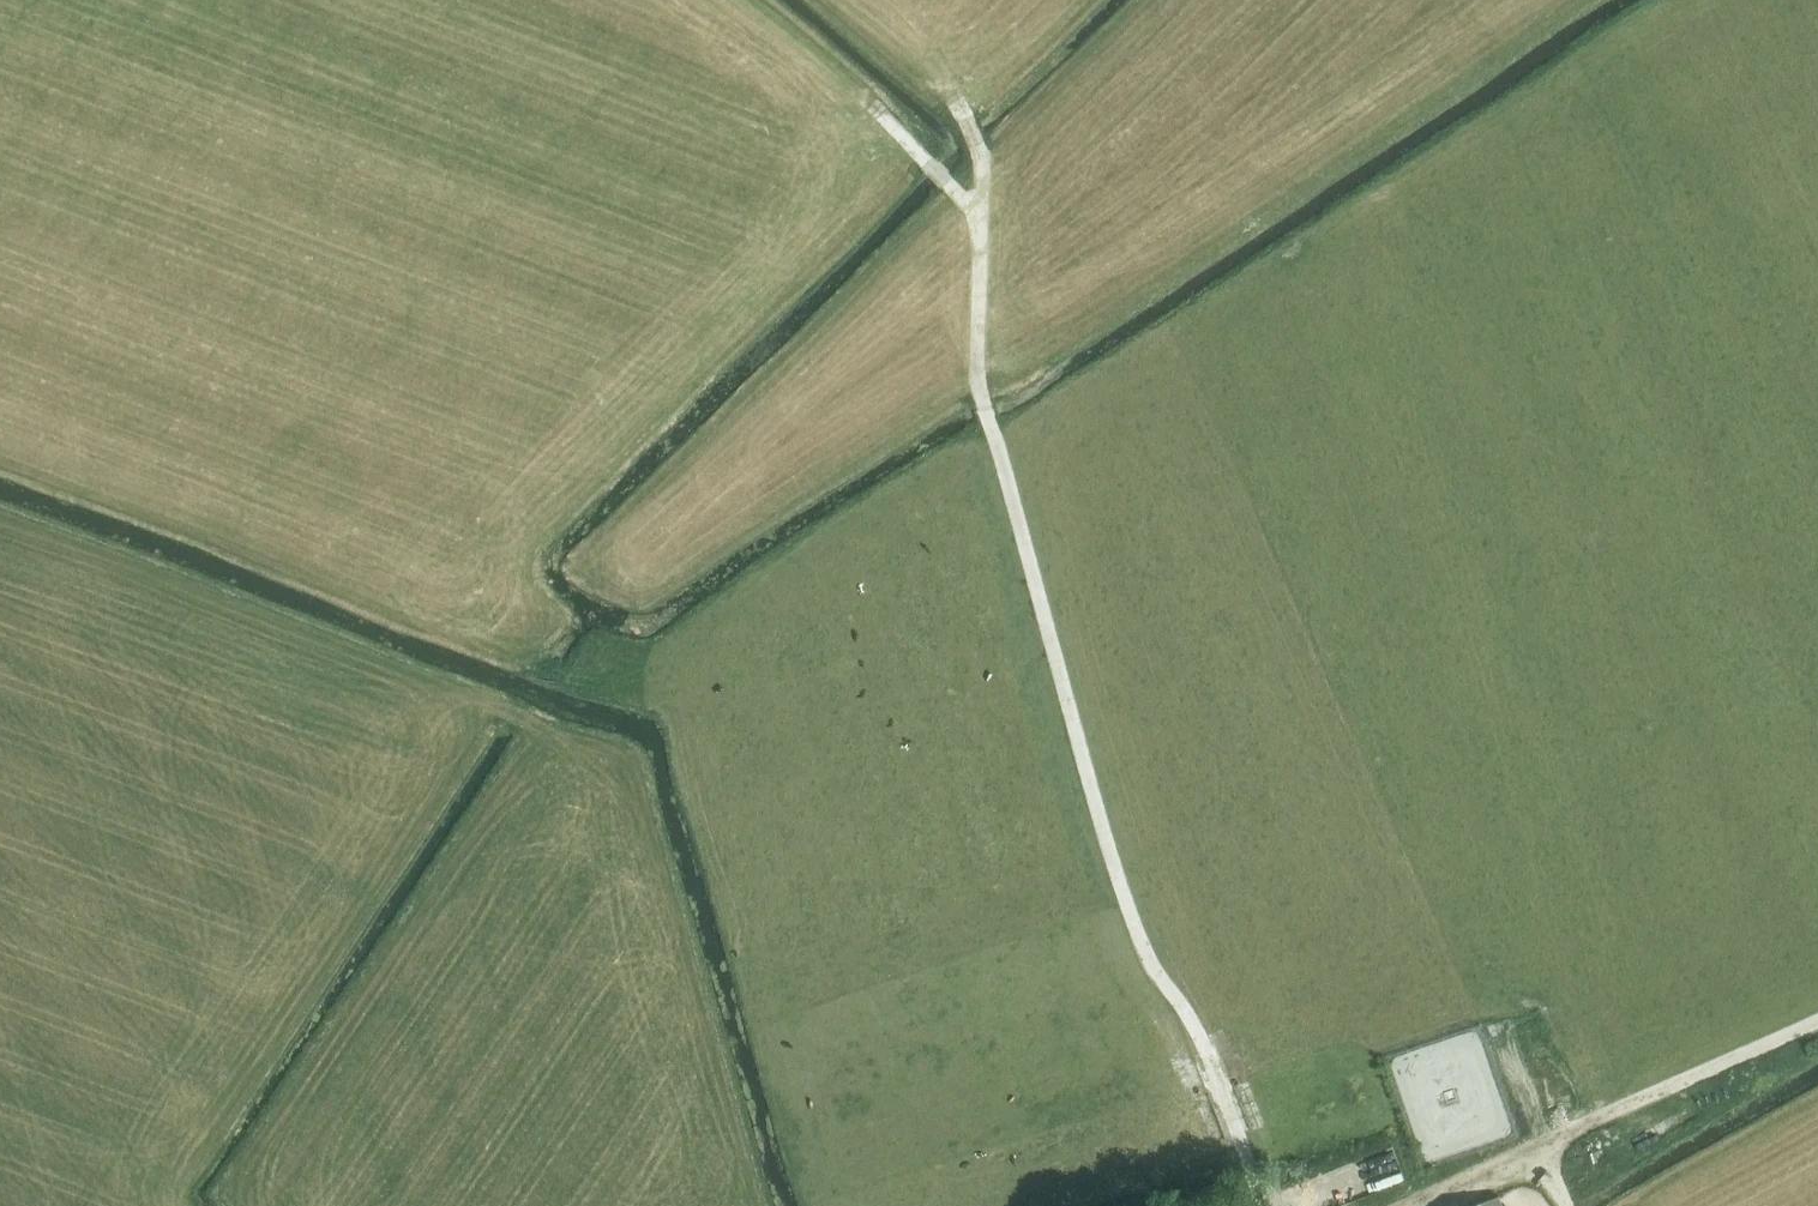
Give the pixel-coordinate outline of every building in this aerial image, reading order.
[(1405,1098),(1430,1160),(1512,1127),(1504,1105),(1489,1111),(1494,1123),(1484,1127),(1461,1069),(1486,1058),(1479,1040),(1466,1045),(1461,1033),(1399,1058),(1414,1095),(1405,1098)] [(1499,1196),(1468,1205),(1502,1205),(1499,1196)]
